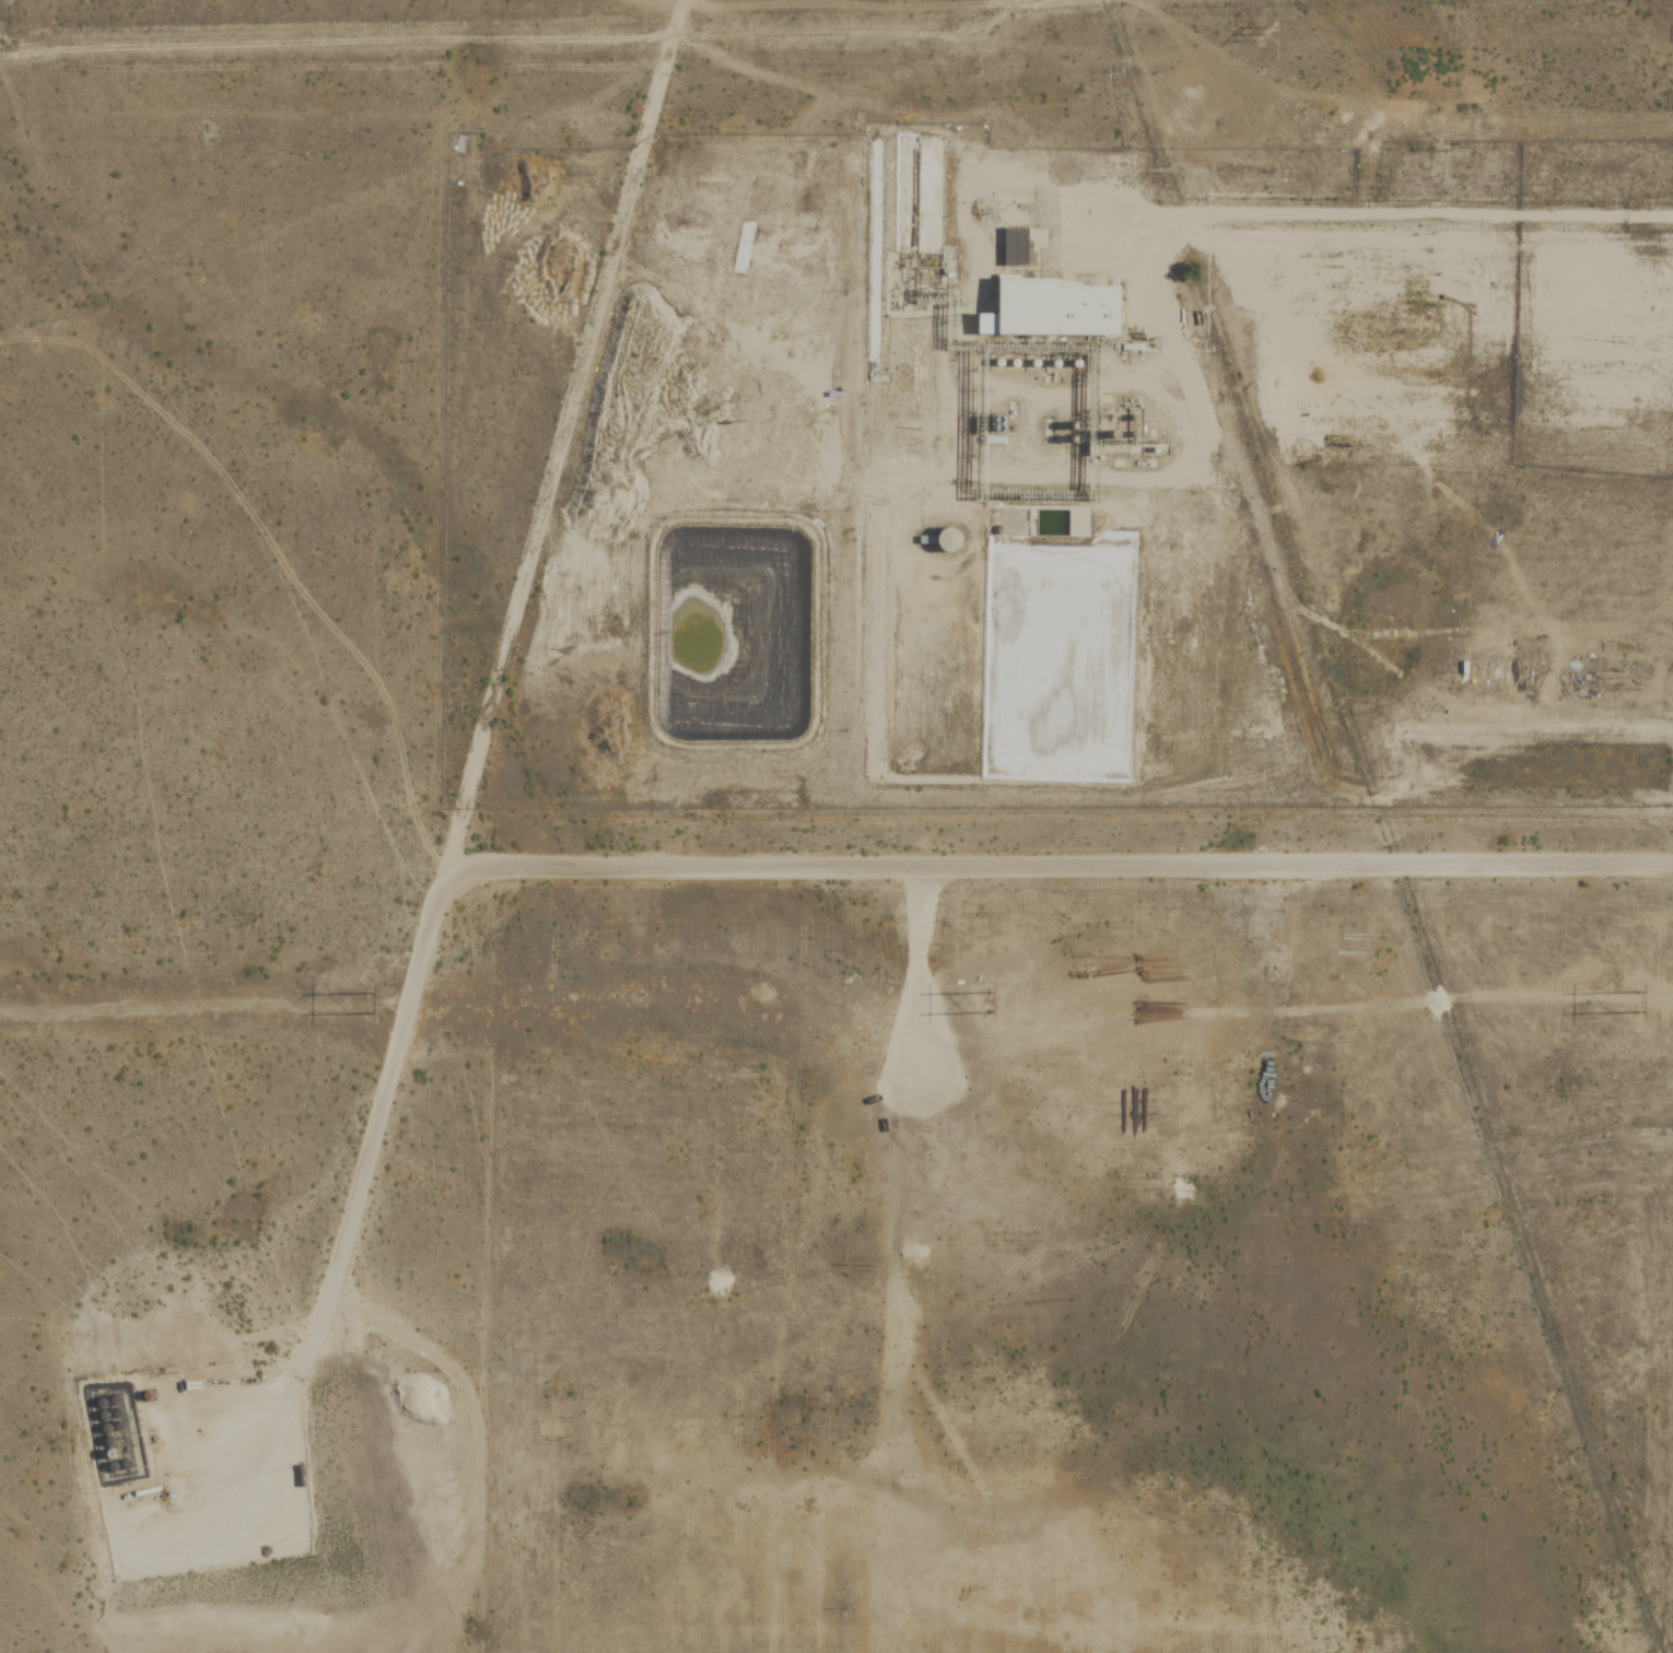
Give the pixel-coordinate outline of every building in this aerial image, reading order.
[(1117,336),(1117,286),(1057,286),(1057,279),(996,279),(996,315),(976,315),(976,335),(1117,336)]
